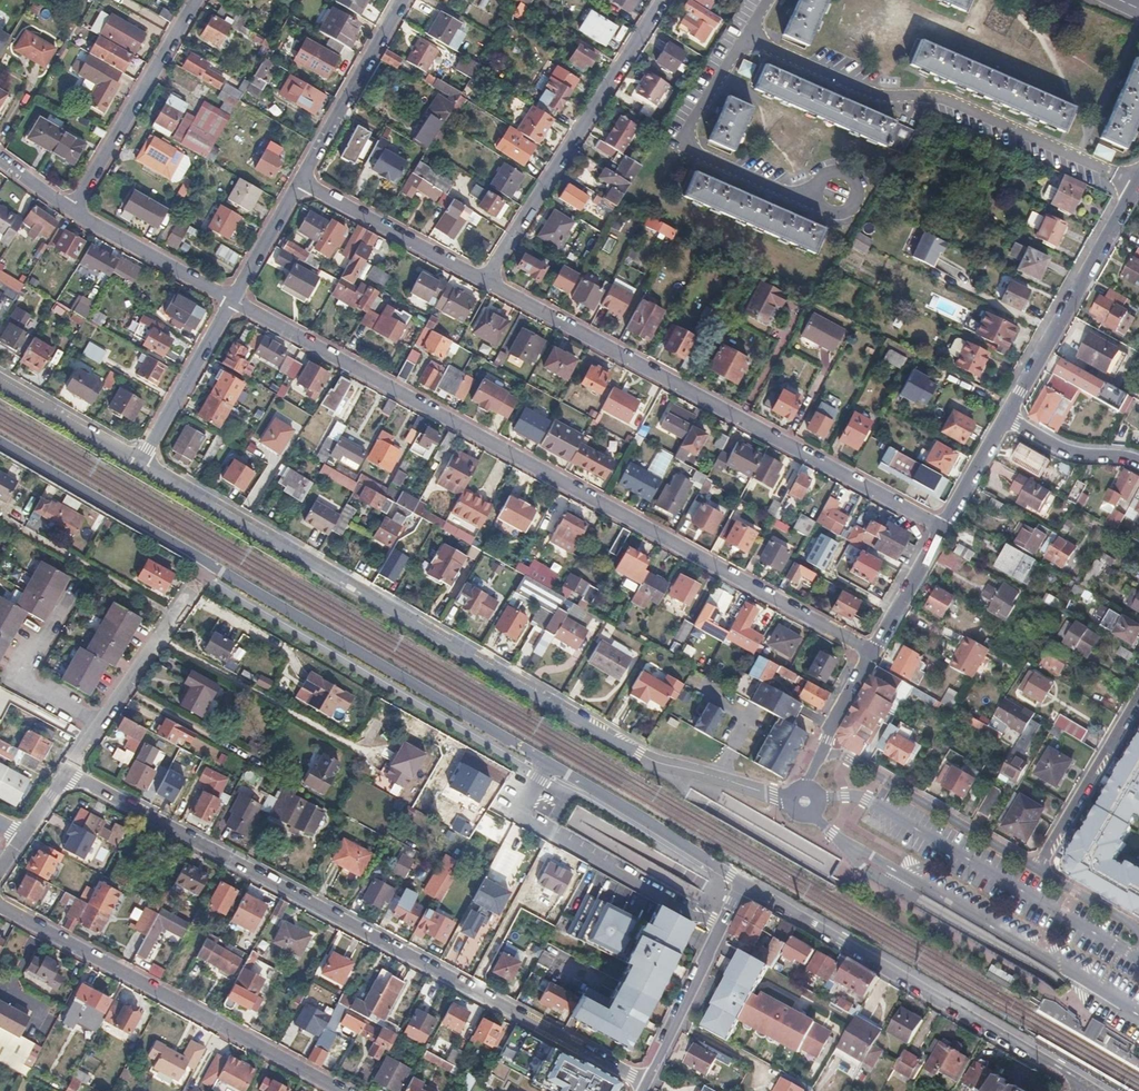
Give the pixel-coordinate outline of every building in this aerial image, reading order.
[(283,7),(289,10),(295,1),(293,0),(287,0),(283,7)] [(335,2),(356,14),(361,5),(364,6),(367,0),(336,0),(335,2)] [(612,0),(628,11),(635,0),(612,0)] [(687,14),(680,25),(691,32),(688,35),(702,44),(719,19),(708,12),(691,1),(690,0),(689,0),(682,10),(687,14)] [(691,1),(708,12),(713,4),(707,0),(691,0),(691,1)] [(782,36),(806,47),(828,0),(798,0),(782,36)] [(962,13),(967,0),(933,0),(962,13)] [(516,8),(504,2),(501,8),(512,14),(516,8)] [(519,3),(516,8),(512,14),(516,16),(523,5),(519,3)] [(217,11),(218,12),(229,18),(233,11),(221,4),(217,11)] [(173,15),(162,8),(157,15),(170,21),(173,15)] [(332,9),(319,31),(330,37),(344,45),(349,48),(355,38),(351,36),(358,24),(332,9)] [(215,17),(211,15),(200,35),(217,45),(228,25),(235,29),(238,24),(229,18),(218,12),(215,17)] [(460,23),(440,12),(427,35),(446,46),(460,23)] [(614,26),(590,12),(579,30),(602,45),(614,26)] [(112,13),(101,32),(134,52),(145,33),(112,13)] [(522,24),(512,18),(504,31),(514,38),(522,24)] [(238,24),(235,29),(248,37),(252,31),(238,24)] [(504,26),(500,24),(494,34),(497,36),(498,36),(504,26)] [(23,30),(12,48),(43,66),(54,48),(23,30)] [(5,41),(8,36),(0,31),(0,50),(5,41)] [(252,31),(248,37),(263,45),(268,48),(269,47),(271,43),(252,31)] [(102,36),(99,35),(88,52),(92,54),(102,36)] [(132,54),(102,36),(92,54),(122,71),(132,54)] [(330,37),(326,44),(339,52),(344,45),(330,37)] [(571,42),(577,46),(568,60),(582,68),(585,64),(589,66),(595,56),(594,56),(597,51),(574,37),(571,42)] [(337,56),(305,38),(293,59),(325,77),(337,56)] [(436,49),(416,38),(404,59),(423,71),(436,49)] [(920,40),(909,65),(1061,133),(1072,108),(920,40)] [(685,55),(666,43),(655,61),(674,73),(685,55)] [(268,48),(263,45),(257,55),(263,58),(263,57),(268,48)] [(269,47),(268,48),(263,57),(266,58),(272,49),(269,47)] [(401,58),(386,50),(381,59),(395,67),(401,58)] [(77,71),(76,72),(96,83),(85,102),(101,112),(111,96),(108,94),(115,82),(122,71),(92,54),(88,52),(82,61),(77,71)] [(190,52),(182,65),(200,75),(199,77),(217,87),(222,79),(204,69),(207,63),(190,52)] [(263,57),(263,58),(260,63),(268,68),(272,62),(266,58),(263,57)] [(82,61),(77,58),(71,68),(77,71),(82,61)] [(460,59),(455,68),(471,77),(476,69),(479,64),(468,58),(466,63),(460,59)] [(1133,59),(1098,138),(1121,149),(1138,110),(1138,62),(1133,59)] [(745,82),(751,68),(737,62),(731,76),(745,82)] [(268,68),(260,63),(253,74),(262,79),(268,68)] [(762,65),(751,90),(899,156),(907,142),(913,132),(762,65)] [(446,101),(443,100),(415,144),(425,151),(428,146),(444,120),(449,112),(460,95),(461,93),(423,71),(422,73),(427,76),(425,80),(432,84),(431,86),(449,96),(446,101)] [(644,80),(640,85),(635,94),(653,106),(667,84),(646,71),(641,78),(644,80)] [(323,95),(290,76),(279,94),(312,113),(323,95)] [(542,88),(544,89),(538,98),(539,99),(534,107),(551,117),(555,110),(557,111),(570,90),(549,77),(542,88)] [(249,82),(244,79),(239,87),(244,90),(249,82)] [(118,83),(115,82),(108,94),(111,96),(118,83)] [(220,86),(219,88),(221,89),(238,100),(241,95),(224,85),(223,87),(220,86)] [(196,113),(189,108),(172,138),(179,142),(180,141),(206,156),(212,145),(238,100),(221,89),(217,95),(224,99),(219,108),(204,100),(196,113)] [(172,90),(170,94),(180,99),(182,96),(172,90)] [(180,99),(170,94),(151,126),(167,135),(187,103),(180,99)] [(463,97),(460,95),(449,112),(454,114),(460,105),(458,104),(463,97)] [(750,107),(727,97),(707,142),(731,152),(750,107)] [(534,107),(531,104),(515,130),(535,142),(535,143),(551,117),(534,107)] [(624,115),(622,118),(632,124),(633,121),(624,115)] [(61,130),(39,116),(27,137),(49,151),(61,130)] [(622,118),(619,116),(608,134),(610,135),(605,143),(620,153),(636,127),(632,124),(622,118)] [(515,130),(509,126),(496,148),(523,164),(534,146),(533,145),(535,142),(515,130)] [(104,132),(95,127),(92,132),(101,138),(104,132)] [(356,136),(353,135),(339,159),(352,166),(354,163),(356,159),(365,164),(370,154),(374,146),(366,141),(367,138),(369,134),(357,127),(355,131),(358,133),(356,136)] [(84,143),(61,130),(49,151),(72,164),(84,143)] [(145,150),(140,147),(134,157),(168,177),(182,152),(168,145),(170,142),(165,138),(163,141),(153,136),(145,150)] [(370,154),(377,158),(371,169),(378,173),(377,175),(386,180),(387,179),(395,183),(407,163),(383,149),(388,140),(380,136),(376,143),(374,146),(370,154)] [(613,163),(618,166),(613,173),(628,183),(633,176),(629,173),(634,166),(637,168),(639,165),(620,153),(605,143),(598,139),(594,147),(614,160),(613,163)] [(256,156),(255,158),(258,160),(255,167),(271,176),(281,158),(277,156),(282,148),(269,141),(266,147),(259,143),(253,154),(256,156)] [(219,149),(212,145),(206,156),(205,157),(212,161),(219,149)] [(438,162),(423,153),(411,172),(446,194),(460,171),(466,175),(469,172),(462,167),(461,168),(442,156),(438,162)] [(356,159),(354,163),(363,167),(365,164),(356,159)] [(523,175),(504,163),(490,185),(509,197),(523,175)] [(605,168),(599,178),(608,184),(609,188),(603,198),(613,205),(614,206),(617,200),(628,183),(613,173),(605,168)] [(446,194),(411,172),(399,192),(409,198),(416,187),(429,196),(431,193),(438,197),(439,196),(441,197),(438,203),(446,208),(453,198),(446,194)] [(694,172),(683,196),(813,255),(825,230),(694,172)] [(1083,185),(1063,175),(1049,204),(1069,213),(1083,185)] [(259,188),(239,176),(227,197),(248,209),(259,188)] [(469,193),(480,200),(477,205),(500,219),(509,204),(474,184),(469,193)] [(587,197),(567,184),(558,198),(578,211),(587,197)] [(136,189),(125,208),(156,225),(166,207),(136,189)] [(601,197),(597,204),(609,212),(613,205),(603,198),(601,197)] [(453,198),(446,208),(434,226),(453,239),(471,210),(453,198)] [(0,204),(0,231),(4,233),(1,238),(8,242),(23,219),(0,204)] [(241,217),(221,205),(209,227),(229,238),(241,217)] [(56,222),(33,206),(23,222),(45,238),(56,222)] [(328,221),(310,210),(297,230),(312,239),(304,251),(286,240),(281,248),(303,261),(306,256),(328,221)] [(571,221),(553,210),(537,236),(556,247),(571,221)] [(618,211),(614,218),(625,224),(623,228),(629,231),(631,227),(635,229),(639,221),(618,211)] [(172,215),(169,220),(185,229),(188,224),(172,215)] [(647,216),(643,224),(669,238),(673,229),(647,216)] [(1064,225),(1044,216),(1034,236),(1053,246),(1064,225)] [(244,219),(241,217),(229,238),(232,240),(244,219)] [(345,227),(331,219),(313,248),(326,256),(345,227)] [(185,229),(169,220),(158,238),(175,248),(185,229)] [(366,228),(358,224),(341,254),(349,259),(354,249),(366,228)] [(58,226),(47,242),(60,250),(58,252),(65,257),(67,254),(73,257),(83,241),(58,226)] [(202,233),(191,226),(188,232),(199,238),(202,233)] [(355,250),(354,249),(349,259),(340,275),(351,282),(378,234),(367,229),(355,250)] [(941,254),(945,243),(923,232),(911,258),(930,267),(937,252),(941,254)] [(857,233),(853,240),(867,247),(871,241),(857,233)] [(37,241),(40,242),(36,249),(41,253),(47,242),(40,238),(37,241)] [(648,244),(635,238),(631,246),(644,252),(648,244)] [(867,247),(853,240),(849,246),(863,254),(867,247)] [(1026,247),(1014,241),(1009,251),(1021,257),(1026,247)] [(110,253),(91,242),(80,260),(99,271),(101,268),(110,253)] [(219,243),(213,254),(233,265),(239,254),(219,243)] [(1026,247),(1021,257),(1016,269),(1037,280),(1048,258),(1026,247)] [(1138,249),(1121,279),(1138,289),(1138,250),(1138,249)] [(638,255),(629,250),(622,263),(632,268),(638,255)] [(276,265),(290,273),(282,285),(307,299),(318,278),(294,265),(297,258),(284,251),(276,265)] [(119,257),(110,253),(101,268),(109,274),(111,271),(119,257)] [(523,254),(517,265),(529,272),(528,275),(537,280),(544,266),(523,254)] [(119,257),(111,271),(128,288),(136,273),(122,264),(125,258),(120,256),(119,257)] [(314,260),(306,256),(303,261),(311,266),(314,260)] [(389,275),(373,264),(365,275),(382,286),(389,275)] [(567,294),(578,274),(561,264),(550,285),(567,294)] [(16,291),(22,283),(0,270),(0,281),(16,291)] [(431,277),(421,271),(410,291),(428,302),(431,296),(438,300),(446,285),(431,277)] [(433,273),(431,277),(446,285),(448,282),(433,273)] [(339,298),(340,296),(356,306),(364,311),(376,293),(373,291),(375,288),(369,283),(367,287),(360,283),(358,286),(351,282),(340,275),(337,280),(331,293),(339,298)] [(601,290),(582,280),(572,298),(591,309),(601,290)] [(16,291),(0,281),(0,317),(16,291)] [(786,295),(760,281),(744,312),(764,322),(774,302),(780,305),(786,295)] [(1028,291),(1009,281),(1000,300),(1019,309),(1024,300),(1028,291)] [(632,294),(611,282),(599,304),(612,311),(611,313),(619,318),(632,294)] [(475,300),(453,288),(441,309),(463,321),(475,300)] [(1109,290),(1104,300),(1121,309),(1126,300),(1109,290)] [(80,296),(77,294),(68,309),(71,310),(80,296)] [(202,310),(173,294),(161,316),(170,321),(169,323),(179,329),(182,324),(191,329),(202,310)] [(92,303),(80,296),(71,310),(83,318),(92,303)] [(340,296),(339,298),(355,308),(356,306),(340,296)] [(400,313),(392,309),(383,325),(376,321),(379,316),(372,312),(380,299),(375,296),(359,322),(395,342),(409,315),(401,311),(400,313)] [(1099,297),(1090,314),(1097,317),(1096,320),(1105,325),(1105,326),(1117,332),(1118,330),(1125,334),(1134,316),(1121,309),(1104,300),(1099,297)] [(625,327),(625,328),(631,331),(631,332),(641,337),(643,334),(648,336),(662,310),(654,306),(651,304),(641,298),(635,308),(634,311),(626,326),(625,327)] [(1027,302),(1024,300),(1019,309),(1022,311),(1027,302)] [(8,321),(0,334),(0,340),(21,353),(32,336),(32,335),(19,327),(28,313),(16,305),(7,320),(8,321)] [(507,322),(485,310),(473,332),(495,344),(507,322)] [(993,317),(981,311),(971,331),(983,337),(996,344),(993,351),(1000,354),(1014,327),(993,317)] [(812,313),(801,335),(832,352),(844,330),(812,313)] [(430,315),(429,316),(423,326),(431,330),(433,326),(451,336),(455,329),(430,315)] [(950,321),(943,317),(939,324),(947,327),(950,321)] [(423,328),(417,324),(413,331),(419,334),(423,328)] [(663,338),(667,341),(663,348),(682,358),(693,337),(671,325),(663,338)] [(465,331),(459,328),(453,339),(459,342),(465,331)] [(544,341),(521,328),(507,353),(527,364),(533,354),(536,355),(544,341)] [(170,339),(151,329),(142,344),(161,355),(170,339)] [(449,341),(431,330),(421,347),(440,357),(449,341)] [(262,336),(253,331),(246,345),(254,349),(262,336)] [(419,334),(413,331),(409,338),(415,341),(419,334)] [(1125,356),(1090,335),(1077,358),(1113,378),(1125,356)] [(51,348),(32,336),(21,353),(17,359),(36,371),(51,348)] [(284,347),(262,336),(254,349),(254,351),(275,363),(284,347)] [(881,346),(887,349),(904,357),(911,361),(915,354),(885,338),(881,346)] [(956,360),(965,342),(957,338),(948,356),(956,360)] [(103,350),(88,341),(81,353),(96,361),(103,350)] [(987,353),(965,342),(956,360),(954,364),(976,375),(987,353)] [(243,348),(234,343),(222,363),(241,374),(247,363),(237,358),(243,348)] [(747,359),(721,344),(707,369),(734,383),(747,359)] [(469,351),(457,345),(448,362),(454,366),(458,359),(463,361),(469,351)] [(574,360),(552,347),(541,366),(563,378),(574,360)] [(419,352),(411,348),(395,377),(403,381),(419,352)] [(887,349),(882,358),(898,367),(904,357),(887,349)] [(505,354),(499,351),(492,364),(497,367),(505,354)] [(166,366),(147,355),(136,374),(155,385),(166,366)] [(695,360),(686,355),(678,371),(687,376),(695,360)] [(293,359),(286,356),(278,370),(285,374),(293,359)] [(300,363),(293,359),(285,374),(293,378),(300,363)] [(444,369),(429,360),(418,381),(433,389),(435,386),(444,369)] [(1062,360),(1053,376),(1122,416),(1132,399),(1127,397),(1118,391),(1062,360)] [(327,373),(307,362),(296,382),(303,387),(301,392),(314,399),(327,373)] [(252,366),(247,363),(241,374),(253,381),(256,376),(249,372),(252,366)] [(447,364),(444,369),(435,386),(452,395),(456,388),(464,374),(462,373),(447,364)] [(596,369),(590,366),(580,383),(598,393),(610,373),(597,366),(596,369)] [(93,379),(75,368),(65,387),(83,397),(93,379)] [(921,375),(911,370),(898,394),(914,403),(915,400),(925,405),(935,386),(926,381),(919,377),(921,375)] [(241,383),(221,371),(209,392),(210,392),(229,404),(241,383)] [(474,379),(464,374),(456,388),(466,394),(474,379)] [(332,390),(328,388),(318,404),(338,415),(352,389),(347,387),(349,382),(339,376),(332,390)] [(1122,416),(1053,376),(1029,418),(1064,438),(1069,440),(1081,442),(1095,444),(1101,433),(1111,438),(1114,432),(1116,428),(1122,416)] [(507,392),(483,379),(472,399),(479,404),(488,408),(496,412),(496,411),(507,418),(517,399),(506,393),(507,392)] [(287,387),(280,383),(275,393),(282,396),(287,387)] [(1122,383),(1118,391),(1127,397),(1132,389),(1122,383)] [(613,387),(601,408),(627,422),(637,404),(621,395),(623,392),(613,387)] [(141,401),(119,388),(109,407),(130,420),(141,401)] [(466,394),(456,388),(452,395),(463,401),(466,394)] [(771,390),(763,405),(789,419),(799,400),(781,390),(779,394),(771,390)] [(229,404),(210,392),(197,414),(218,426),(231,404),(229,404)] [(623,392),(621,395),(637,404),(639,401),(623,392)] [(396,402),(388,398),(381,410),(389,414),(396,402)] [(820,403),(816,412),(831,421),(836,412),(820,403)] [(671,404),(668,410),(659,426),(668,431),(671,425),(677,428),(674,434),(682,439),(689,426),(693,420),(678,412),(680,409),(671,404)] [(549,422),(524,408),(512,428),(538,443),(549,422)] [(599,411),(594,420),(593,423),(604,430),(609,421),(601,417),(603,413),(599,411)] [(869,420),(853,411),(837,439),(854,448),(869,420)] [(831,421),(816,412),(807,429),(822,437),(831,421)] [(972,423),(952,412),(941,431),(962,443),(972,423)] [(424,418),(418,415),(412,426),(418,430),(424,418)] [(291,429),(274,419),(260,442),(278,452),(291,429)] [(582,436),(553,420),(539,445),(569,461),(578,444),(582,436)] [(344,427),(336,422),(328,436),(336,441),(337,439),(344,427)] [(204,435),(187,425),(173,450),(176,452),(188,458),(190,460),(204,435)] [(677,428),(671,425),(668,431),(674,434),(677,428)] [(704,434),(689,426),(682,439),(674,454),(672,458),(680,463),(687,451),(693,454),(704,434)] [(422,435),(418,432),(406,455),(418,462),(429,442),(433,444),(439,434),(426,427),(422,435)] [(376,438),(377,439),(367,459),(388,470),(399,451),(388,445),(384,443),(389,435),(380,430),(376,438)] [(728,437),(719,432),(712,443),(722,449),(728,437)] [(225,438),(217,433),(202,459),(210,463),(225,438)] [(393,437),(389,435),(384,443),(388,445),(393,437)] [(336,441),(331,449),(337,453),(336,455),(340,457),(341,455),(356,463),(362,453),(337,439),(336,441)] [(762,455),(737,441),(729,456),(720,451),(712,466),(720,471),(725,463),(751,477),(762,455)] [(955,453),(935,442),(923,462),(944,474),(955,453)] [(613,463),(578,444),(569,461),(578,466),(579,464),(605,477),(613,463)] [(888,447),(879,463),(931,491),(936,483),(940,475),(888,447)] [(446,450),(434,472),(463,489),(476,466),(446,450)] [(650,472),(662,477),(671,457),(659,451),(650,472)] [(176,452),(174,455),(186,462),(188,458),(176,452)] [(780,465),(762,455),(751,477),(771,488),(774,481),(772,480),(780,465)] [(1023,456),(1017,466),(1049,484),(1054,474),(1023,456)] [(253,472),(232,460),(221,479),(242,491),(253,472)] [(661,479),(629,462),(618,483),(641,497),(643,495),(650,499),(661,479)] [(286,467),(280,463),(272,476),(279,480),(286,467)] [(336,464),(334,469),(353,480),(356,475),(336,464)] [(579,464),(578,466),(603,480),(605,477),(579,464)] [(797,473),(798,473),(788,492),(799,498),(809,479),(807,479),(812,470),(802,464),(797,473)] [(286,467),(279,480),(293,489),(291,493),(302,499),(312,482),(286,467)] [(403,473),(396,469),(390,481),(397,485),(403,473)] [(1137,479),(1124,471),(1112,493),(1111,492),(1106,501),(1114,506),(1119,497),(1125,500),(1137,479)] [(704,477),(694,472),(690,479),(700,485),(704,477)] [(5,504),(16,483),(0,474),(0,501),(5,504)] [(386,489),(360,474),(356,482),(358,482),(382,496),(386,489)] [(1017,490),(1015,493),(1019,495),(1014,503),(1025,509),(1026,506),(1036,512),(1047,492),(1017,475),(1011,486),(1017,490)] [(689,485),(675,477),(659,505),(674,513),(689,485)] [(713,485),(704,480),(696,495),(705,500),(713,485)] [(1085,486),(1076,481),(1065,500),(1074,505),(1080,494),(1085,486)] [(358,497),(357,498),(384,514),(391,501),(382,496),(358,482),(354,488),(358,490),(361,491),(358,497)] [(388,485),(386,489),(382,496),(391,501),(391,500),(394,502),(400,491),(388,485)] [(1124,516),(1132,521),(1137,512),(1138,513),(1138,487),(1124,516)] [(463,489),(460,494),(450,512),(479,529),(492,505),(481,500),(473,495),(463,489)] [(417,501),(400,491),(394,502),(411,512),(417,501)] [(1086,498),(1080,494),(1074,505),(1073,506),(1079,509),(1086,498)] [(501,510),(504,512),(500,520),(523,533),(535,512),(527,507),(528,506),(517,500),(516,501),(508,497),(501,510)] [(838,502),(828,497),(822,509),(828,512),(831,514),(838,502)] [(991,498),(987,505),(1001,513),(1005,506),(991,498)] [(384,514),(382,517),(371,536),(387,545),(403,518),(410,514),(412,512),(411,512),(394,502),(391,500),(391,501),(384,514)] [(782,500),(779,506),(773,518),(787,526),(790,521),(781,516),(783,511),(782,511),(787,502),(782,500)] [(338,515),(314,501),(303,520),(315,527),(316,525),(321,528),(320,530),(328,534),(330,530),(338,515)] [(40,502),(33,513),(75,537),(84,522),(51,503),(49,507),(40,502)] [(779,506),(770,502),(764,513),(773,518),(779,506)] [(721,515),(701,504),(691,522),(711,533),(721,515)] [(415,507),(412,512),(434,525),(441,529),(444,523),(415,507)] [(828,512),(822,509),(815,521),(814,523),(820,526),(825,517),(828,512)] [(593,529),(564,513),(549,540),(579,557),(586,543),(593,529)] [(815,521),(800,513),(792,528),(807,536),(814,523),(815,521)] [(1123,517),(1116,513),(1108,526),(1116,530),(1117,529),(1123,517)] [(339,515),(338,515),(330,530),(340,536),(348,521),(339,515)] [(843,527),(825,517),(820,526),(836,535),(838,536),(843,527)] [(1063,521),(1056,517),(1049,529),(1057,533),(1063,521)] [(773,518),(770,523),(771,524),(769,529),(775,532),(777,527),(785,531),(788,526),(787,526),(773,518)] [(721,532),(728,535),(725,541),(744,551),(755,532),(735,522),(735,523),(728,519),(721,532)] [(1073,524),(1066,519),(1060,529),(1068,534),(1073,524)] [(868,523),(863,532),(879,540),(885,530),(882,528),(876,525),(869,521),(868,523)] [(856,545),(859,540),(892,558),(906,533),(885,522),(882,528),(885,530),(879,540),(863,532),(861,530),(857,529),(853,526),(845,539),(856,545)] [(1017,532),(1021,534),(1015,545),(1032,555),(1047,530),(1039,525),(1035,533),(1021,525),(1017,532)] [(630,530),(623,526),(608,551),(616,556),(630,530)] [(836,535),(820,526),(802,559),(818,568),(831,545),(835,537),(836,535)] [(1112,532),(1109,536),(1124,545),(1127,539),(1112,531),(1112,532)] [(1056,536),(1051,533),(1040,552),(1045,555),(1044,558),(1061,568),(1072,547),(1055,538),(1056,536)] [(835,537),(831,545),(842,551),(847,544),(835,537)] [(766,547),(759,543),(752,556),(778,570),(788,552),(769,541),(766,547)] [(431,557),(432,558),(429,563),(430,564),(432,565),(426,575),(436,581),(437,580),(445,584),(454,568),(456,569),(463,556),(442,544),(441,546),(438,552),(436,551),(434,554),(433,553),(431,557)] [(842,551),(854,558),(847,571),(867,582),(878,562),(847,544),(842,551)] [(954,544),(950,551),(962,558),(966,551),(954,544)] [(648,559),(626,547),(615,569),(641,583),(647,572),(647,571),(643,569),(648,559)] [(409,558),(394,549),(379,574),(394,583),(409,558)] [(1034,561),(1012,549),(1002,567),(1023,579),(1034,561)] [(1114,560),(1101,552),(1098,558),(1111,566),(1114,560)] [(41,558),(33,572),(62,589),(70,574),(41,558)] [(514,570),(524,575),(550,590),(558,575),(532,561),(528,569),(518,564),(514,570)] [(813,573),(793,562),(784,577),(795,583),(799,575),(801,573),(806,576),(807,575),(811,577),(813,573)] [(173,578),(147,563),(137,580),(163,595),(173,578)] [(456,569),(454,568),(445,584),(447,585),(456,569)] [(33,572),(25,586),(54,603),(62,589),(33,572)] [(647,572),(641,583),(630,602),(643,610),(649,600),(656,604),(667,584),(647,572)] [(598,590),(569,573),(558,594),(565,598),(570,589),(582,596),(577,605),(586,610),(598,590)] [(801,573),(799,575),(811,582),(812,580),(815,582),(818,576),(813,573),(811,577),(807,575),(806,576),(801,573)] [(524,575),(514,592),(535,604),(532,609),(537,612),(542,614),(536,624),(538,624),(536,627),(545,632),(533,653),(540,658),(553,635),(563,618),(572,602),(565,598),(558,594),(550,590),(524,575)] [(679,575),(668,595),(676,599),(672,605),(681,610),(684,604),(686,605),(697,585),(679,575)] [(1093,580),(1086,575),(1079,585),(1087,590),(1093,580)] [(495,603),(464,584),(455,599),(463,603),(461,607),(473,614),(474,612),(486,619),(495,603)] [(714,595),(710,593),(705,602),(717,609),(721,611),(733,590),(722,584),(720,588),(718,587),(714,595)] [(25,586),(16,601),(29,608),(45,618),(54,603),(25,586)] [(987,587),(981,597),(992,604),(988,610),(996,615),(995,616),(1006,622),(1008,618),(997,612),(1002,604),(1009,608),(1017,595),(1002,586),(998,594),(987,587)] [(860,592),(854,588),(851,593),(857,596),(860,592)] [(954,598),(937,589),(925,609),(942,618),(954,598)] [(857,601),(840,591),(830,609),(847,619),(851,612),(862,619),(870,605),(858,599),(857,601)] [(20,623),(29,608),(16,601),(0,592),(0,612),(20,623)] [(1061,602),(1047,594),(1042,603),(1056,611),(1058,609),(1061,602)] [(1128,595),(1123,603),(1138,613),(1138,598),(1137,601),(1128,595)] [(114,602),(86,652),(80,649),(62,680),(90,696),(107,664),(114,668),(142,618),(114,602)] [(577,605),(572,602),(563,618),(578,626),(586,610),(577,605)] [(717,609),(705,602),(692,627),(721,643),(724,638),(726,634),(708,623),(717,609)] [(726,634),(724,638),(753,653),(754,651),(762,638),(747,629),(757,610),(744,603),(731,626),(730,627),(726,634)] [(1099,626),(1130,644),(1138,629),(1138,628),(1101,605),(1095,615),(1103,620),(1099,626)] [(526,619),(506,607),(494,628),(514,640),(526,619)] [(11,637),(20,623),(0,612),(0,631),(11,637)] [(542,614),(537,612),(531,621),(536,624),(542,614)] [(660,618),(652,613),(639,636),(648,641),(660,618)] [(563,618),(553,635),(576,648),(586,630),(578,626),(563,618)] [(692,624),(683,619),(673,638),(681,643),(692,624)] [(1087,631),(1076,624),(1063,644),(1087,659),(1097,641),(1085,634),(1087,631)] [(801,638),(777,625),(766,645),(789,658),(801,638)] [(3,652),(11,637),(0,631),(0,651),(3,652)] [(231,643),(213,633),(204,649),(225,661),(229,655),(226,653),(231,643)] [(988,651),(966,638),(949,667),(969,679),(971,680),(988,651)] [(599,640),(587,661),(618,679),(630,658),(599,640)] [(1071,657),(1053,645),(1040,666),(1058,677),(1071,657)] [(1121,646),(1116,654),(1131,663),(1135,655),(1121,646)] [(931,663),(905,648),(892,670),(919,685),(931,663)] [(834,661),(818,652),(806,673),(823,682),(834,661)] [(775,667),(757,657),(748,675),(765,684),(775,667)] [(778,666),(775,672),(801,686),(804,680),(778,666)] [(877,667),(837,735),(841,745),(860,755),(867,743),(871,745),(883,724),(889,727),(891,724),(910,692),(914,687),(877,667)] [(182,684),(188,688),(178,706),(199,718),(217,686),(190,671),(182,684)] [(630,687),(631,688),(628,694),(643,703),(647,698),(661,706),(666,697),(670,689),(663,685),(639,671),(630,687)] [(731,691),(740,696),(777,717),(788,723),(799,703),(765,684),(748,675),(742,672),(731,691)] [(1027,685),(1023,682),(1018,691),(1039,704),(1051,685),(1034,674),(1027,685)] [(667,677),(663,685),(670,689),(666,697),(673,700),(681,685),(667,677)] [(298,690),(309,696),(307,700),(301,710),(326,723),(332,711),(342,716),(349,703),(305,679),(298,690)] [(1009,682),(1004,679),(996,691),(1005,696),(1010,687),(1014,682),(1010,679),(1009,682)] [(794,690),(800,693),(798,697),(820,709),(829,693),(807,682),(803,689),(797,685),(794,690)] [(914,687),(910,692),(933,705),(936,700),(914,687)] [(1018,692),(1010,687),(1005,696),(1012,701),(1018,692)] [(298,690),(296,694),(307,700),(309,696),(298,690)] [(938,701),(950,708),(955,700),(943,693),(938,701)] [(1110,701),(1101,696),(1097,703),(1106,708),(1110,701)] [(1002,700),(1002,701),(987,726),(998,732),(1005,722),(1022,732),(1033,713),(1022,707),(1020,711),(1002,700)] [(724,713),(707,703),(693,728),(710,737),(724,713)] [(1091,732),(1060,713),(1053,725),(1084,743),(1091,732)] [(119,715),(111,727),(136,740),(138,742),(145,729),(119,715)] [(762,739),(764,740),(752,761),(782,778),(794,756),(791,755),(793,752),(794,749),(797,751),(807,733),(788,723),(777,717),(768,733),(766,736),(765,735),(762,739)] [(971,717),(968,723),(998,740),(1001,734),(998,732),(987,726),(971,717)] [(193,734),(164,718),(155,735),(171,744),(175,736),(188,743),(193,734)] [(674,728),(677,723),(669,718),(665,723),(674,728)] [(914,730),(909,727),(901,722),(897,729),(891,724),(889,727),(886,731),(876,748),(905,765),(915,748),(907,743),(914,730)] [(38,725),(34,732),(51,742),(55,734),(38,725)] [(33,734),(28,731),(17,751),(39,763),(50,743),(33,734)] [(1032,738),(1022,732),(1000,772),(1015,781),(1020,773),(1013,769),(1032,738)] [(1065,861),(1067,868),(1068,875),(1138,917),(1138,869),(1112,852),(1137,812),(1138,814),(1138,737),(1065,861)] [(424,754),(404,742),(390,764),(411,776),(424,754)] [(3,743),(0,749),(0,751),(7,754),(11,747),(3,743)] [(133,746),(131,745),(121,764),(126,767),(137,748),(133,746)] [(156,752),(144,745),(125,779),(144,790),(154,773),(147,769),(156,752)] [(1071,760),(1049,748),(1034,774),(1056,786),(1071,760)] [(202,760),(189,753),(183,763),(196,771),(202,760)] [(316,768),(313,766),(303,784),(321,794),(338,765),(323,756),(316,768)] [(26,757),(22,764),(35,771),(39,764),(26,757)] [(492,779),(462,763),(450,787),(479,803),(492,779)] [(945,765),(935,782),(962,798),(973,779),(952,767),(951,769),(945,765)] [(186,778),(170,769),(157,794),(174,802),(186,778)] [(199,781),(206,785),(191,813),(208,822),(213,812),(217,814),(221,807),(217,805),(229,783),(205,770),(199,781)] [(6,771),(0,783),(0,800),(14,807),(22,793),(24,795),(30,785),(27,784),(28,783),(6,771)] [(1027,783),(1021,779),(996,821),(1003,825),(1020,795),(1027,783)] [(980,785),(974,781),(966,795),(972,799),(980,785)] [(295,790),(285,785),(269,815),(292,827),(290,830),(294,832),(295,829),(314,839),(316,834),(312,831),(322,814),(292,797),(295,790)] [(995,798),(987,793),(972,819),(983,826),(995,805),(995,798)] [(232,805),(229,811),(232,813),(224,826),(232,830),(248,800),(238,794),(235,800),(238,801),(235,807),(232,805)] [(1043,808),(1020,795),(1003,825),(1016,832),(1020,824),(1030,830),(1043,808)] [(259,806),(248,800),(232,830),(242,836),(259,806)] [(71,823),(94,836),(101,839),(115,847),(127,824),(124,822),(122,826),(115,823),(110,832),(100,826),(103,821),(79,808),(71,823)] [(861,816),(856,826),(873,836),(879,826),(861,816)] [(82,858),(94,836),(71,823),(66,833),(70,834),(67,840),(62,848),(82,858)] [(1030,830),(1020,824),(1016,832),(1025,838),(1030,830)] [(877,841),(896,850),(901,840),(882,831),(877,841)] [(369,855),(342,840),(330,861),(341,867),(338,873),(354,882),(369,855)] [(64,855),(43,843),(28,870),(45,879),(55,860),(60,863),(64,855)] [(390,873),(403,879),(413,860),(400,853),(390,873)] [(454,861),(444,855),(440,862),(449,868),(454,861)] [(576,859),(572,865),(585,872),(588,866),(576,859)] [(138,869),(120,860),(109,879),(123,887),(127,889),(138,869)] [(569,874),(543,860),(532,882),(557,896),(569,874)] [(449,868),(440,862),(423,891),(432,897),(435,891),(438,884),(446,872),(449,868)] [(208,877),(184,864),(174,882),(198,895),(208,877)] [(455,872),(449,868),(446,872),(453,876),(455,872)] [(45,881),(27,871),(16,891),(34,901),(37,896),(42,899),(47,890),(42,887),(45,881)] [(453,876),(446,872),(438,884),(435,891),(440,895),(453,876)] [(101,875),(99,880),(105,883),(120,892),(123,887),(109,879),(101,875)] [(366,879),(359,892),(364,895),(362,899),(379,908),(383,901),(386,903),(392,893),(391,892),(393,888),(390,887),(389,891),(366,879)] [(159,895),(154,893),(149,901),(160,907),(171,888),(169,887),(171,882),(168,880),(166,885),(165,884),(159,895)] [(119,892),(98,881),(97,884),(86,903),(88,904),(78,922),(97,933),(119,892)] [(507,893),(484,881),(473,901),(478,904),(470,918),(467,916),(460,929),(473,935),(479,922),(484,925),(491,911),(496,913),(507,893)] [(235,891),(219,883),(207,905),(223,914),(235,891)] [(86,886),(78,899),(86,903),(93,890),(86,886)] [(405,889),(399,886),(386,911),(391,914),(404,890),(405,889)] [(414,895),(404,890),(391,914),(410,924),(419,908),(410,903),(414,895)] [(440,895),(435,891),(432,897),(437,900),(440,895)] [(69,899),(74,901),(66,917),(68,918),(63,927),(71,932),(86,903),(78,899),(65,892),(59,901),(66,904),(69,899)] [(663,982),(692,924),(660,906),(658,905),(648,925),(585,893),(576,912),(565,933),(597,949),(600,944),(606,947),(603,952),(618,959),(620,955),(626,958),(628,964),(623,975),(626,976),(622,983),(654,1000),(663,982)] [(265,905),(243,894),(230,920),(245,928),(251,931),(265,905)] [(286,902),(278,898),(270,914),(278,918),(286,902)] [(149,901),(146,908),(157,914),(159,909),(160,907),(149,901)] [(743,908),(738,918),(762,932),(772,916),(762,910),(754,905),(743,908)] [(134,929),(145,935),(157,914),(146,908),(134,929)] [(187,924),(159,909),(157,914),(145,935),(135,954),(142,958),(160,924),(181,935),(187,924)] [(452,923),(425,909),(412,933),(420,937),(423,931),(442,942),(452,923)] [(202,912),(197,910),(191,921),(196,924),(202,912)] [(738,918),(730,934),(734,937),(753,947),(755,944),(762,932),(738,918)] [(243,933),(245,928),(230,920),(227,924),(243,933)] [(309,936),(282,922),(271,942),(298,957),(309,936)] [(796,930),(782,922),(773,938),(776,940),(775,941),(786,947),(791,939),(796,930)] [(217,938),(208,933),(195,959),(203,963),(205,961),(219,968),(216,974),(228,980),(239,959),(224,951),(214,945),(217,938)] [(734,937),(729,946),(741,953),(756,961),(763,949),(760,947),(755,944),(753,947),(734,937)] [(760,947),(763,949),(756,961),(768,968),(773,970),(775,967),(786,947),(775,941),(774,940),(773,943),(766,938),(760,947)] [(791,939),(786,947),(775,967),(777,969),(784,957),(794,963),(796,961),(804,966),(813,951),(791,939)] [(500,948),(502,950),(491,971),(509,980),(519,962),(512,958),(516,950),(503,942),(500,948)] [(227,944),(224,951),(239,959),(243,952),(233,947),(227,944)] [(257,954),(250,950),(248,955),(254,958),(257,954)] [(352,963),(332,953),(321,973),(341,984),(352,963)] [(729,977),(728,980),(719,994),(751,1013),(762,995),(760,994),(757,999),(751,996),(768,968),(756,961),(741,953),(732,970),(737,973),(733,979),(729,977)] [(834,964),(818,954),(808,971),(829,983),(830,981),(834,984),(836,982),(848,960),(842,961),(834,964)] [(248,955),(241,967),(248,970),(254,958),(248,955)] [(618,959),(628,964),(626,958),(620,955),(618,959)] [(34,958),(27,969),(49,981),(48,984),(56,989),(62,978),(54,973),(58,965),(49,960),(47,962),(43,960),(42,962),(34,958)] [(862,969),(848,960),(836,982),(850,990),(848,993),(851,995),(853,992),(865,999),(878,978),(862,969)] [(994,962),(987,974),(1012,988),(1019,976),(994,962)] [(248,970),(241,967),(222,1002),(224,1005),(229,1008),(231,1007),(234,1001),(247,1007),(247,1008),(254,1012),(261,998),(254,994),(258,986),(249,981),(254,973),(248,970)] [(737,973),(732,970),(726,979),(728,980),(729,977),(733,979),(737,973)] [(388,975),(379,971),(362,1003),(354,999),(348,1009),(366,1018),(383,986),(382,985),(388,975)] [(389,976),(383,986),(366,1018),(381,1027),(395,1034),(398,1029),(381,1020),(397,990),(396,989),(400,982),(389,976)] [(799,980),(797,984),(806,989),(808,985),(799,980)] [(85,982),(81,984),(64,1014),(66,1015),(62,1022),(72,1028),(76,1021),(96,1032),(103,1019),(103,1018),(100,1017),(110,1000),(91,990),(91,985),(85,982)] [(578,998),(548,982),(538,1001),(546,1006),(548,1003),(562,1010),(564,1006),(572,1010),(578,998)] [(622,983),(619,982),(609,1001),(585,988),(570,1017),(623,1046),(627,1038),(632,1040),(654,1000),(622,983)] [(830,991),(825,1000),(855,1017),(855,1016),(858,1011),(855,1009),(851,1007),(853,1005),(838,997),(836,999),(831,997),(835,989),(837,985),(834,984),(830,991)] [(299,1001),(304,1003),(293,1023),(313,1034),(318,1025),(323,1027),(329,1016),(306,1004),(314,991),(307,987),(299,1001)] [(1078,1007),(1086,996),(1072,987),(1064,999),(1078,1007)] [(712,1007),(713,1007),(701,1029),(726,1043),(738,1021),(798,1053),(800,1049),(817,1058),(819,1054),(816,1052),(817,1051),(751,1013),(719,994),(712,1007)] [(762,995),(751,1013),(817,1051),(816,1052),(819,1054),(830,1032),(814,1023),(762,995)] [(103,1019),(113,1025),(128,1033),(138,1015),(132,1012),(134,1008),(125,1002),(123,1007),(112,1001),(103,1018),(103,1019)] [(20,1037),(30,1019),(26,1017),(29,1011),(19,1005),(15,1011),(0,1002),(0,1026),(20,1037)] [(329,1016),(323,1027),(306,1058),(319,1065),(326,1052),(325,1051),(334,1034),(331,1033),(345,1007),(336,1002),(329,1016)] [(467,1013),(450,1004),(440,1022),(457,1031),(467,1013)] [(924,1020),(903,1008),(889,1032),(910,1044),(924,1020)] [(434,1020),(415,1009),(403,1030),(422,1041),(434,1020)] [(345,1013),(339,1024),(373,1042),(367,1054),(376,1059),(380,1051),(384,1053),(395,1034),(381,1027),(379,1031),(361,1022),(363,1020),(359,1017),(358,1020),(345,1013)] [(855,1016),(855,1017),(833,1055),(858,1070),(863,1063),(873,1046),(881,1032),(855,1016)] [(1090,1024),(1086,1031),(1090,1033),(1098,1037),(1105,1024),(1097,1020),(1093,1018),(1090,1024)] [(17,1072),(42,1025),(30,1019),(20,1037),(0,1026),(0,1063),(17,1072)] [(499,1029),(481,1020),(472,1036),(471,1036),(467,1042),(472,1045),(475,1038),(490,1046),(493,1040),(496,1042),(498,1039),(495,1037),(499,1029)] [(618,1082),(597,1071),(580,1061),(579,1063),(529,1036),(530,1034),(515,1026),(496,1060),(553,1090),(614,1090),(618,1082)] [(953,1044),(945,1039),(927,1068),(930,1070),(925,1077),(930,1080),(934,1079),(936,1074),(938,1075),(943,1067),(955,1074),(966,1057),(959,1053),(962,1048),(962,1045),(957,1042),(953,1044)] [(147,1055),(156,1059),(152,1067),(177,1080),(185,1065),(193,1069),(205,1048),(190,1040),(182,1055),(177,1052),(176,1054),(169,1050),(170,1048),(164,1046),(165,1045),(155,1040),(147,1055)] [(435,1044),(430,1041),(425,1050),(430,1053),(435,1044)] [(716,1059),(695,1046),(684,1065),(706,1077),(716,1059)] [(882,1051),(873,1046),(863,1063),(872,1068),(882,1051)] [(462,1052),(453,1048),(445,1061),(453,1065),(454,1066),(462,1052)] [(425,1050),(422,1056),(450,1071),(453,1065),(445,1061),(430,1053),(425,1050)] [(921,1060),(905,1051),(895,1068),(911,1078),(921,1060)] [(222,1055),(217,1052),(202,1079),(207,1082),(222,1055)] [(222,1055),(207,1082),(212,1085),(211,1086),(221,1090),(224,1090),(225,1088),(231,1090),(234,1090),(236,1090),(243,1090),(256,1068),(247,1063),(245,1066),(242,1064),(244,1061),(229,1053),(227,1058),(222,1055)] [(385,1057),(373,1079),(394,1090),(396,1090),(408,1069),(385,1057)] [(970,1073),(969,1072),(965,1079),(985,1090),(995,1074),(985,1068),(986,1065),(986,1062),(983,1060),(980,1062),(977,1067),(975,1066),(970,1073)] [(89,1077),(76,1070),(73,1076),(86,1083),(89,1077)] [(130,1075),(120,1070),(116,1077),(125,1082),(130,1075)] [(785,1074),(775,1090),(804,1090),(807,1086),(785,1074)] [(466,1075),(460,1087),(466,1090),(469,1090),(475,1080),(466,1075)] [(1005,1080),(997,1076),(995,1080),(1002,1085),(1005,1080)] [(72,1077),(64,1090),(74,1090),(80,1081),(72,1077)] [(266,1090),(287,1090),(288,1089),(272,1080),(271,1081),(265,1077),(259,1087),(266,1090)] [(410,1078),(402,1090),(423,1090),(420,1089),(422,1085),(410,1078)] [(995,1080),(988,1090),(1013,1090),(1008,1088),(1002,1085),(995,1080)]
